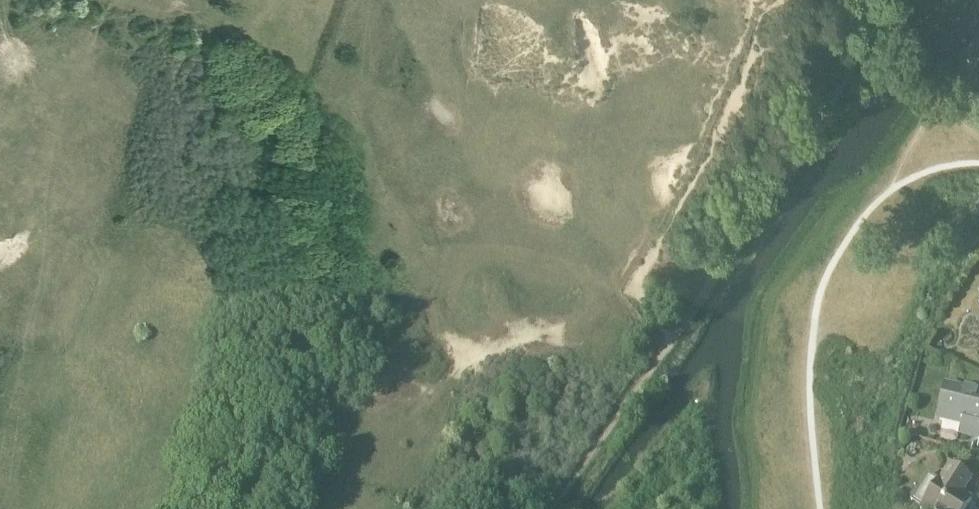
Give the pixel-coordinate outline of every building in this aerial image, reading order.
[(946,386),(938,419),(963,425),(961,433),(978,438),(978,394),(946,386)] [(949,464),(940,479),(940,478),(920,508),(965,508),(972,499),(962,493),(971,478),(949,464)]
